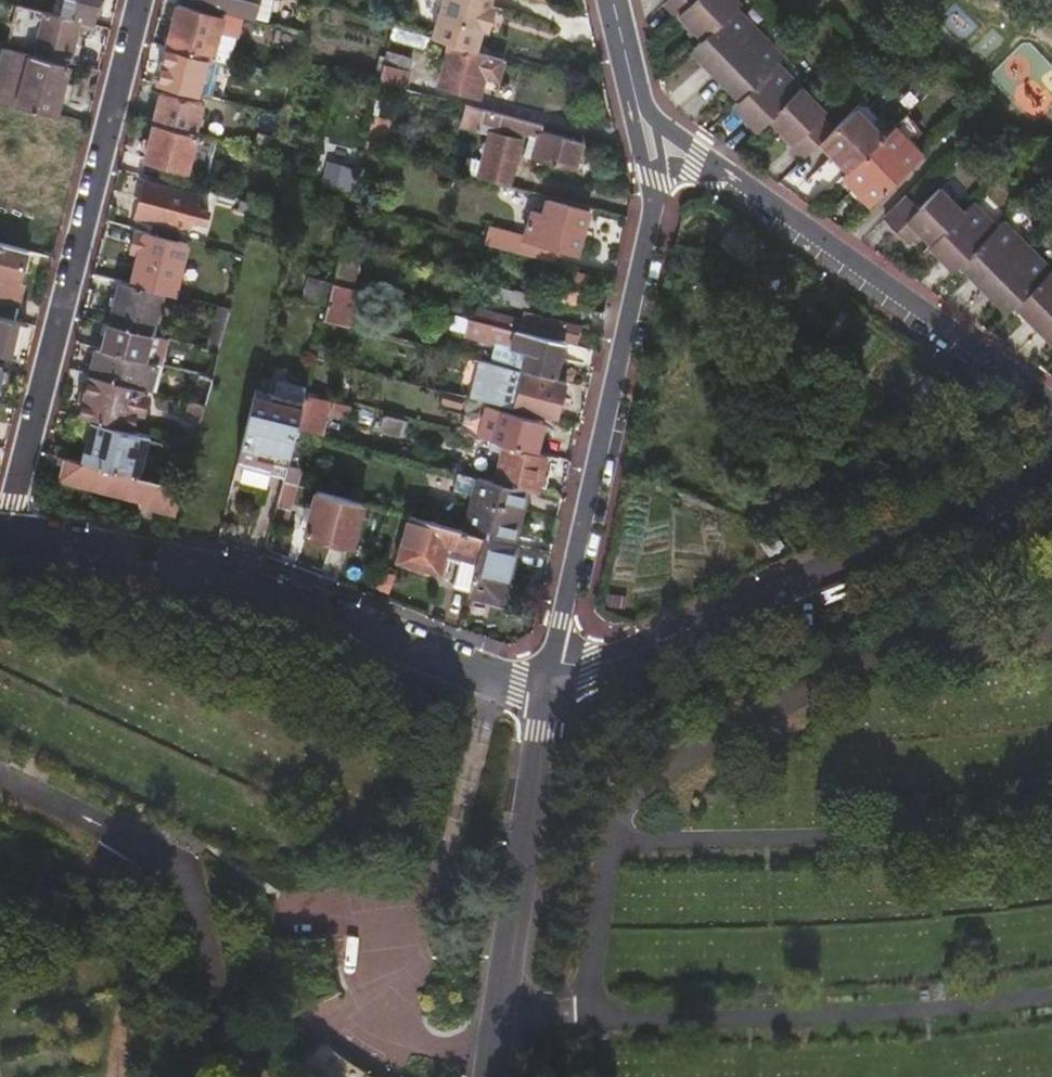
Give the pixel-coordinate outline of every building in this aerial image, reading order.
[(69,19),(78,22),(84,24),(91,25),(97,0),(74,0),(69,19)] [(191,1),(224,9),(240,13),(253,16),(257,0),(191,0),(191,1)] [(253,16),(267,20),(272,0),(257,0),(253,16)] [(432,37),(451,43),(475,50),(482,28),(487,29),(493,7),(488,6),(490,0),(442,0),(432,37)] [(704,34),(737,2),(739,0),(664,0),(675,11),(678,8),(704,34)] [(705,60),(714,69),(759,24),(737,2),(704,34),(695,44),(708,57),(705,60)] [(224,11),(223,15),(178,4),(167,47),(194,53),(212,58),(219,29),(235,33),(240,15),(240,13),(224,9),(224,11)] [(43,13),(14,5),(5,42),(34,49),(34,50),(68,59),(72,46),(78,22),(69,19),(43,13)] [(963,38),(976,26),(959,8),(946,20),(963,38)] [(78,22),(72,46),(78,48),(84,24),(78,22)] [(730,77),(743,91),(779,56),(784,51),(759,24),(714,69),(726,81),(730,77)] [(393,26),(379,81),(400,86),(413,32),(393,26)] [(235,33),(219,29),(212,58),(228,62),(235,33)] [(503,58),(475,50),(451,43),(440,84),(477,95),(483,74),(497,78),(503,58)] [(53,116),(57,101),(66,104),(71,83),(63,81),(68,63),(3,47),(0,47),(0,102),(53,116)] [(190,66),(194,53),(167,47),(158,84),(223,100),(226,89),(206,84),(199,83),(202,69),(190,66)] [(758,126),(770,114),(803,81),(779,56),(743,91),(737,97),(750,110),(746,113),(758,126)] [(199,83),(206,84),(209,71),(202,69),(199,83)] [(286,88),(289,77),(267,71),(264,82),(286,88)] [(791,139),(804,153),(816,142),(821,137),(837,121),(823,108),(827,104),(803,81),(770,114),(793,137),(791,139)] [(161,92),(154,122),(195,134),(203,102),(161,92)] [(889,126),(860,98),(837,121),(821,137),(850,166),(889,126)] [(542,132),(543,126),(465,105),(459,125),(479,130),(481,124),(498,129),(499,127),(530,135),(539,138),(533,160),(575,172),(583,143),(542,132)] [(901,116),(915,130),(917,127),(904,113),(901,116)] [(840,176),(869,204),(922,153),(906,138),(915,130),(901,116),(892,125),(889,126),(850,166),(846,170),(840,176)] [(370,121),(363,148),(376,151),(376,149),(382,146),(387,125),(370,121)] [(195,134),(154,122),(149,140),(144,158),(189,170),(198,134),(195,134)] [(478,179),(509,187),(523,139),(497,133),(489,139),(482,164),(478,179)] [(524,158),(533,160),(539,138),(530,135),(524,158)] [(816,142),(846,170),(850,166),(821,137),(816,142)] [(469,160),(465,175),(478,179),(482,164),(469,160)] [(322,182),(324,183),(340,186),(342,187),(342,185),(345,173),(345,172),(325,167),(322,182)] [(350,175),(345,173),(342,185),(348,187),(350,175)] [(153,222),(150,234),(175,240),(176,241),(180,224),(189,227),(191,218),(204,222),(207,211),(194,208),(197,196),(144,182),(135,217),(153,222)] [(928,241),(961,209),(937,186),(917,206),(906,195),(882,218),(904,239),(906,241),(917,230),(928,241)] [(488,228),(484,246),(553,262),(556,249),(576,254),(587,209),(544,199),(541,213),(530,211),(524,237),(488,228)] [(959,261),(995,225),(970,200),(961,209),(928,241),(938,251),(942,255),(940,259),(951,270),(959,261)] [(240,212),(253,216),(256,204),(246,202),(243,201),(240,212)] [(971,279),(979,288),(1024,245),(1000,221),(995,225),(959,261),(971,274),(968,276),(971,279)] [(1005,309),(1014,301),(1048,268),(1024,245),(979,288),(991,300),(993,298),(1005,309)] [(0,246),(0,319),(12,322),(20,285),(21,283),(17,283),(24,252),(0,246)] [(357,257),(338,252),(330,283),(347,287),(349,288),(357,257)] [(1036,329),(1051,313),(1051,264),(1048,268),(1014,301),(1028,314),(1025,318),(1029,321),(1036,329)] [(544,297),(558,300),(564,273),(550,270),(544,297)] [(557,303),(576,307),(580,290),(581,283),(583,274),(565,270),(564,273),(558,300),(557,303)] [(118,281),(107,324),(157,336),(163,314),(156,312),(162,292),(118,281)] [(303,297),(323,302),(326,288),(306,282),(303,297)] [(325,306),(321,320),(338,324),(344,325),(354,289),(349,288),(347,287),(330,283),(325,306)] [(499,287),(489,285),(486,297),(526,308),(530,295),(511,290),(499,287)] [(207,349),(218,352),(229,311),(217,308),(207,349)] [(523,332),(524,333),(525,330),(575,344),(580,327),(523,312),(521,320),(476,308),(473,320),(477,321),(488,324),(507,329),(523,332)] [(848,318),(835,309),(819,331),(832,340),(848,318)] [(1036,329),(1049,341),(1051,340),(1051,341),(1051,313),(1036,329)] [(463,329),(475,332),(477,321),(473,320),(465,318),(463,329)] [(14,359),(23,325),(12,322),(0,319),(0,356),(14,359)] [(560,344),(561,342),(524,333),(523,332),(507,329),(488,324),(477,321),(475,332),(474,333),(510,341),(505,364),(553,375),(557,357),(561,358),(564,346),(560,345),(560,344)] [(107,324),(102,349),(156,363),(160,364),(167,338),(157,336),(107,324)] [(102,349),(96,348),(94,358),(89,375),(121,383),(133,386),(149,390),(156,363),(102,349)] [(89,375),(94,358),(86,357),(83,373),(89,375)] [(507,368),(473,359),(470,371),(504,380),(507,368)] [(160,364),(156,363),(149,390),(154,391),(161,364),(160,364)] [(514,409),(523,372),(507,368),(504,380),(501,390),(497,405),(514,409)] [(556,420),(565,384),(523,372),(514,409),(556,420)] [(192,401),(205,404),(212,378),(199,374),(192,401)] [(121,383),(89,375),(84,391),(82,403),(78,416),(89,419),(122,427),(127,410),(137,413),(144,414),(146,407),(148,397),(132,392),(133,386),(121,383)] [(268,472),(283,476),(294,428),(303,394),(304,388),(276,381),(273,394),(260,391),(254,390),(236,464),(242,466),(268,472)] [(464,396),(497,405),(501,390),(468,381),(464,396)] [(75,401),(82,403),(84,391),(78,390),(75,401)] [(462,395),(442,390),(439,402),(459,408),(462,395)] [(349,406),(303,394),(294,428),(321,435),(327,413),(346,418),(349,406)] [(184,420),(200,424),(205,404),(192,401),(190,400),(184,420)] [(485,408),(477,438),(491,442),(534,453),(542,422),(485,408)] [(123,428),(132,430),(137,413),(127,410),(122,427),(123,428)] [(405,423),(385,418),(381,433),(401,438),(405,423)] [(139,477),(149,434),(132,430),(123,428),(122,427),(89,419),(87,430),(88,430),(89,432),(88,436),(85,440),(84,443),(83,446),(83,448),(83,451),(83,453),(83,455),(82,459),(81,461),(79,460),(79,462),(139,477)] [(529,489),(536,491),(537,486),(545,456),(534,453),(491,442),(489,450),(500,453),(494,480),(524,488),(529,489)] [(138,505),(177,515),(177,514),(183,488),(157,481),(152,480),(142,477),(139,477),(79,462),(55,456),(47,454),(45,461),(45,464),(55,467),(56,463),(62,465),(59,479),(139,499),(138,505)] [(543,487),(551,457),(545,456),(537,486),(543,487)] [(268,472),(242,466),(238,484),(264,490),(268,472)] [(494,480),(477,475),(462,530),(480,535),(510,543),(524,488),(494,480)] [(291,501),(295,486),(281,483),(271,523),(284,526),(291,501)] [(529,489),(524,488),(510,543),(515,544),(529,489)] [(350,547),(362,504),(315,492),(311,507),(305,505),(302,517),(308,519),(304,534),(350,547)] [(847,505),(844,503),(818,514),(825,529),(830,527),(847,505)] [(846,503),(844,503),(847,505),(830,527),(852,517),(846,503)] [(467,592),(480,535),(462,530),(410,516),(408,516),(396,562),(439,573),(443,557),(444,553),(449,554),(448,558),(459,561),(451,591),(466,595),(467,592)] [(509,605),(522,546),(515,544),(510,543),(480,535),(467,592),(466,595),(509,605)] [(387,592),(391,577),(377,572),(372,587),(387,592)] [(430,978),(429,938),(412,938),(412,978),(430,978)] [(358,1070),(345,1063),(328,1052),(316,1044),(300,1032),(261,1076),(372,1076),(358,1070)]
